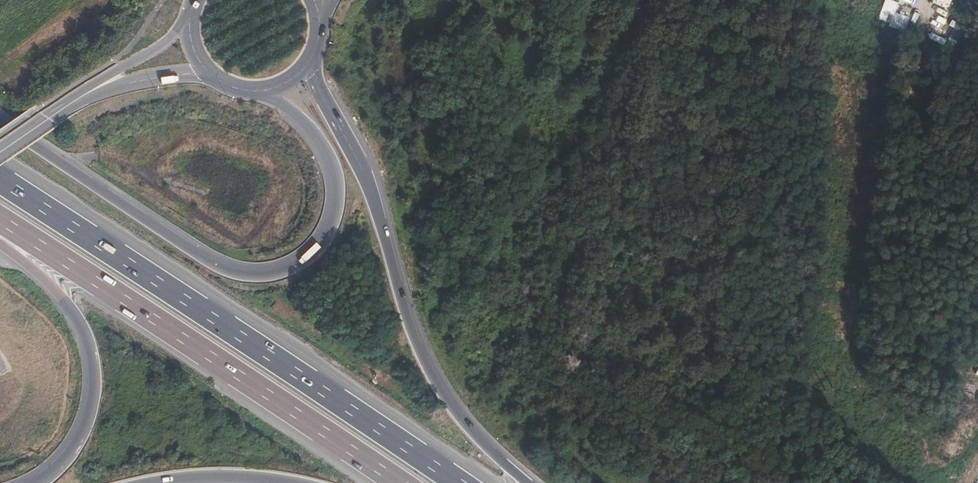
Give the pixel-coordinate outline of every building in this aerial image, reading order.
[(877,22),(904,31),(909,18),(894,13),(898,3),(888,0),(884,0),(877,22)]
